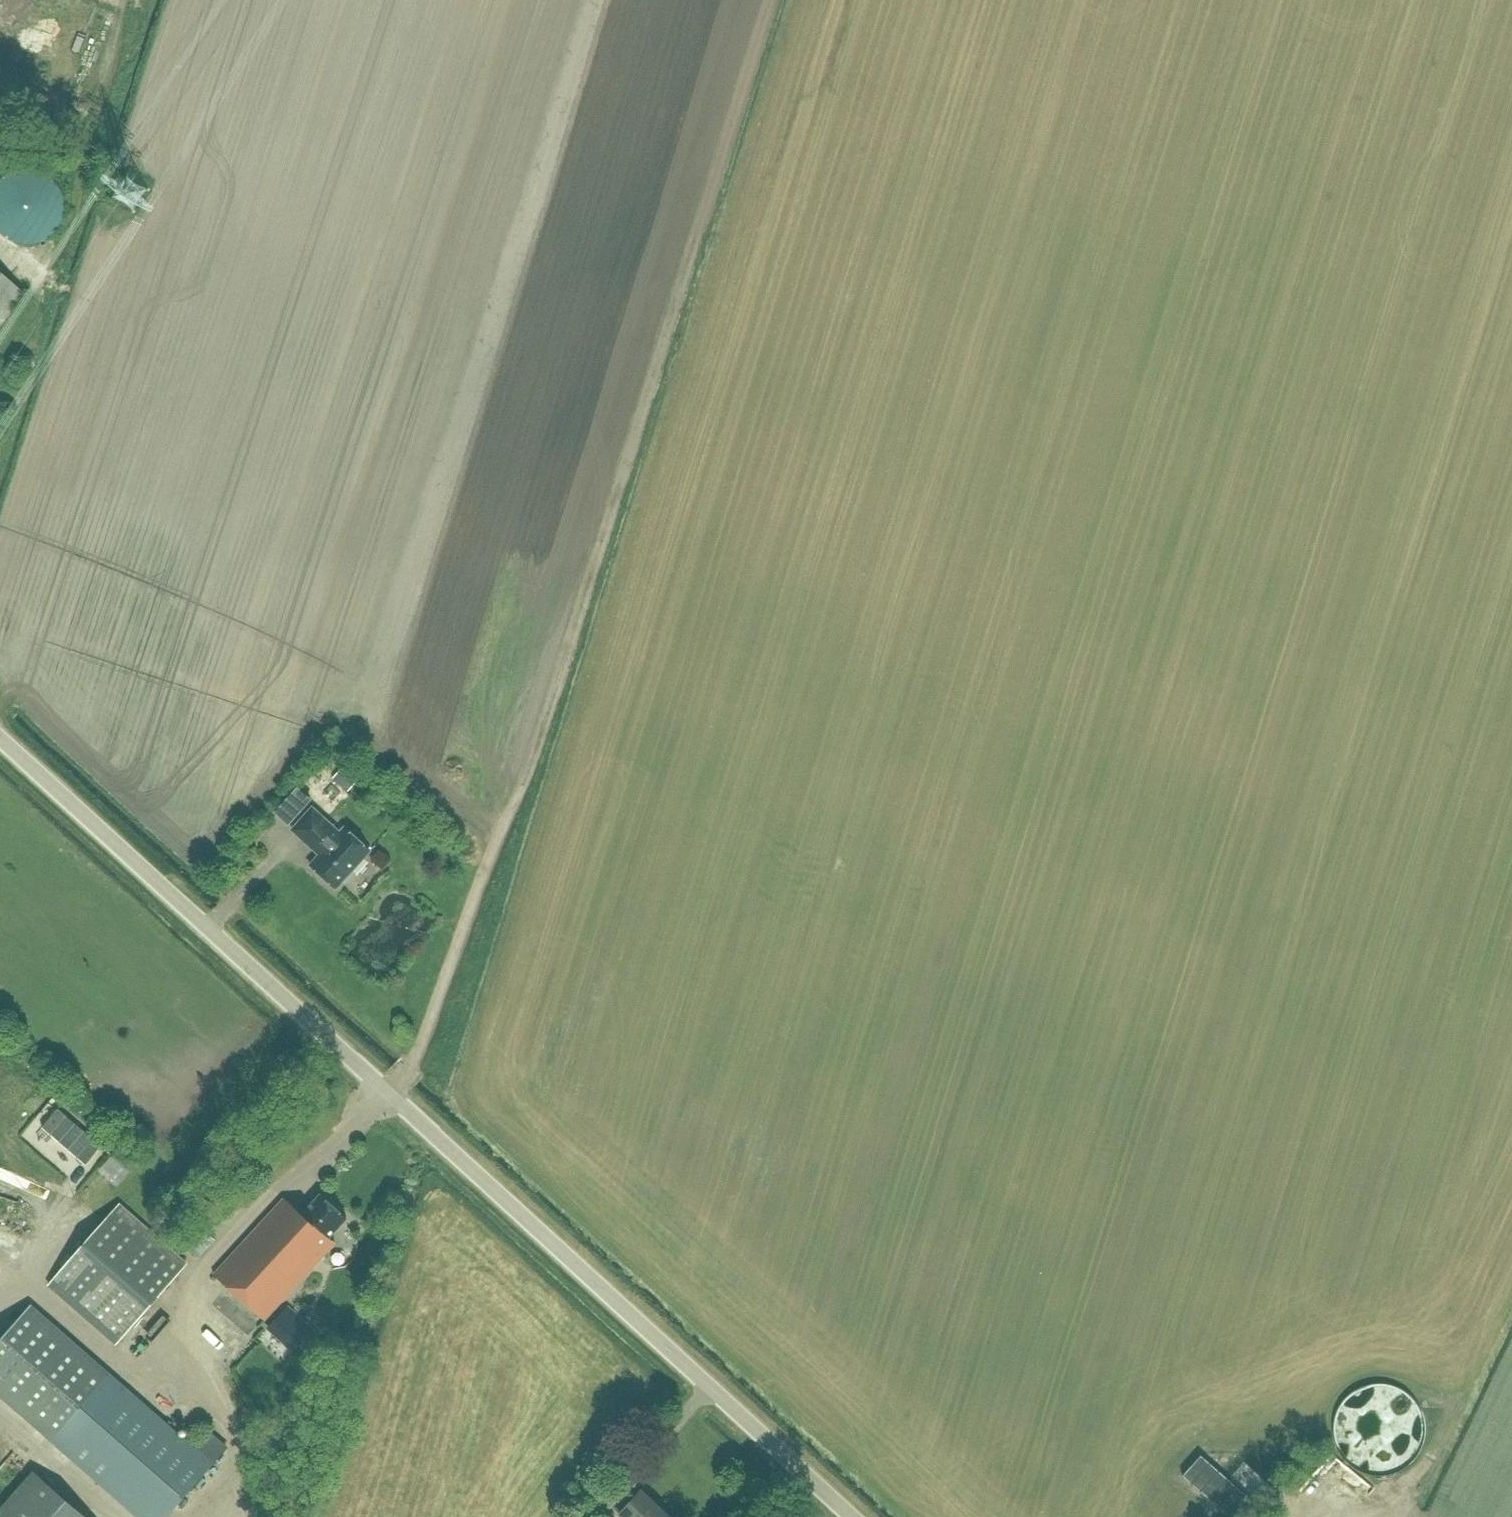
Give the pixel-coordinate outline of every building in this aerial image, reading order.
[(0,236),(9,242),(20,245),(30,245),(41,242),(50,236),(57,228),(61,218),(63,207),(61,197),(57,187),(50,179),(41,173),(30,170),(20,170),(9,173),(0,179),(0,235),(0,236)] [(26,297),(0,273),(0,326),(26,297)] [(359,780),(344,767),(334,779),(349,792),(359,780)] [(354,874),(351,871),(370,850),(344,827),(340,832),(312,807),(292,830),(320,855),(310,865),(336,888),(342,881),(346,883),(354,874)] [(41,1123),(84,1162),(100,1143),(57,1104),(41,1123)] [(212,1274),(262,1320),(334,1244),(327,1238),(345,1219),(319,1195),(301,1214),(284,1197),(212,1274)] [(186,1262),(119,1202),(47,1282),(115,1342),(186,1262)] [(111,1376),(30,1305),(0,1339),(0,1395),(139,1516),(165,1516),(211,1465),(111,1376)] [(292,1312),(280,1333),(302,1346),(314,1326),(292,1312)] [(1341,1451),(1349,1462),(1359,1470),(1370,1475),(1383,1476),(1395,1474),(1406,1469),(1416,1461),(1423,1450),(1426,1439),(1426,1426),(1423,1415),(1417,1404),(1409,1396),(1398,1390),(1386,1387),(1372,1388),(1360,1393),(1349,1401),(1342,1412),(1338,1425),(1338,1438),(1341,1451)] [(1325,1486),(1348,1462),(1338,1452),(1315,1477),(1325,1486)] [(1243,1494),(1200,1455),(1182,1475),(1226,1514),(1243,1494)] [(35,1472),(0,1511),(0,1516),(86,1516),(35,1472)] [(669,1516),(640,1489),(639,1489),(629,1480),(620,1491),(610,1482),(590,1505),(600,1515),(610,1504),(624,1516),(668,1516),(669,1516)]
